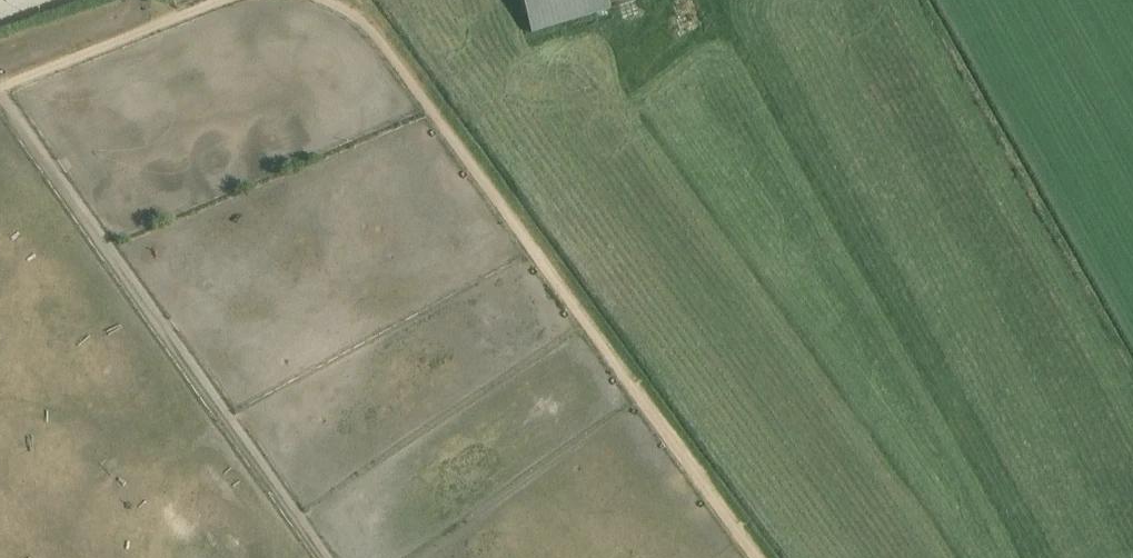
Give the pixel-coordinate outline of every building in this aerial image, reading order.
[(611,8),(608,0),(521,0),(531,33),(611,8)]
